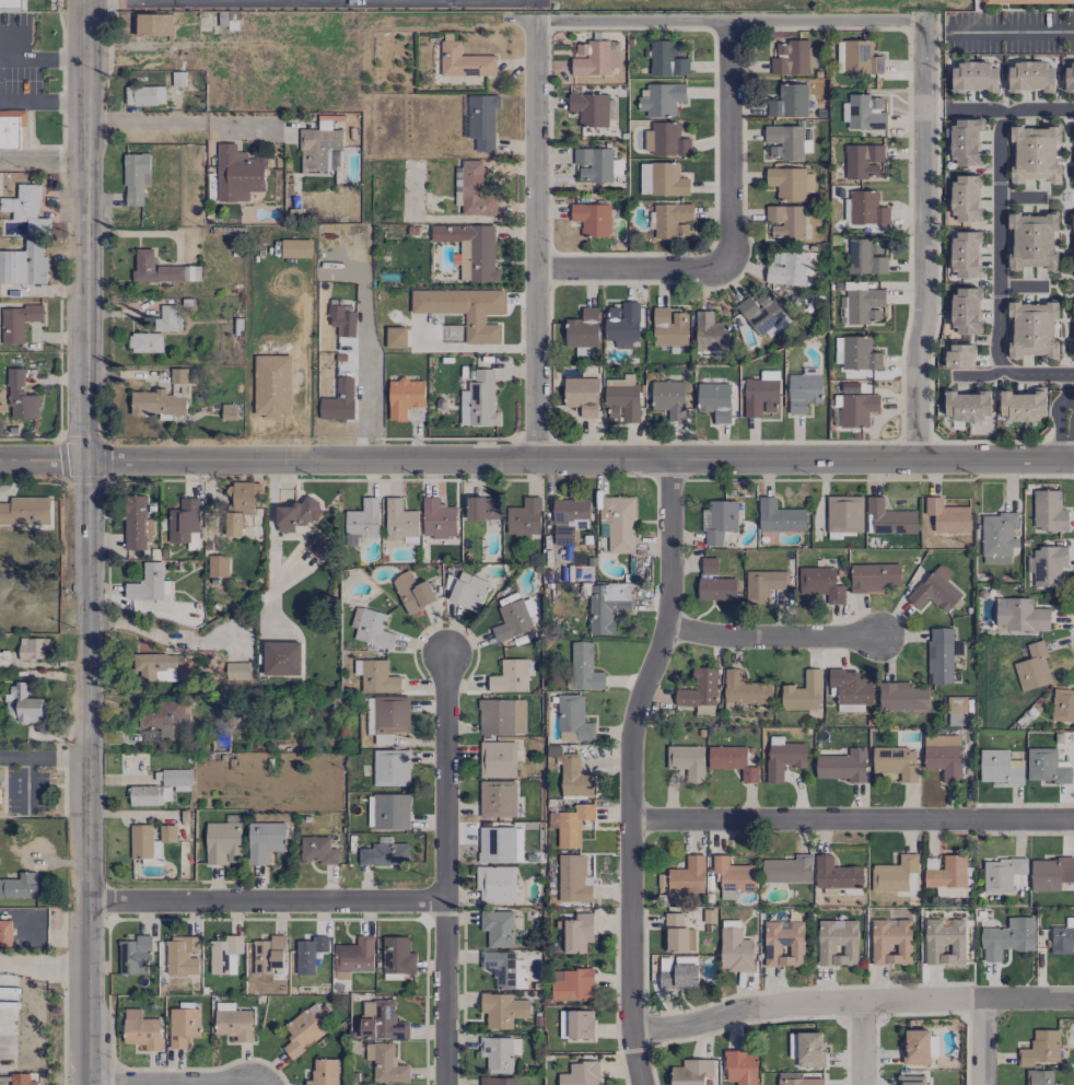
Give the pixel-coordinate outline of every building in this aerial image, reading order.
[(21,9),(21,0),(0,0),(0,9),(21,9)] [(132,14),(132,36),(173,35),(173,14),(132,14)] [(883,73),(883,56),(872,57),(872,40),(843,41),(844,73),(883,73)] [(495,55),(460,55),(460,41),(440,41),(441,76),(496,75),(495,55)] [(611,76),(611,68),(617,68),(617,50),(609,50),(609,42),(577,41),(577,58),(571,58),(571,76),(611,76)] [(650,74),(689,75),(689,58),(683,58),(683,42),(651,41),(650,74)] [(809,41),(776,41),(776,58),(770,58),(771,75),(809,74),(809,68),(817,68),(816,49),(809,49),(809,41)] [(951,91),(997,91),(997,64),(952,63),(951,91)] [(1008,92),(1019,92),(1019,91),(1054,90),(1054,63),(1008,64),(1008,92)] [(1064,91),(1073,91),(1073,63),(1065,63),(1064,91)] [(807,84),(778,84),(778,100),(767,100),(767,117),(806,118),(807,84)] [(675,115),(675,101),(686,101),(686,85),(638,86),(639,116),(675,115)] [(165,87),(126,86),(126,105),(165,105),(165,87)] [(607,127),(608,94),(568,94),(568,112),(578,112),(578,127),(607,127)] [(494,151),(494,109),(500,108),(500,95),(468,96),(468,138),(475,138),(475,152),(494,151)] [(886,111),(881,111),(882,96),(848,95),(848,103),(845,103),(844,128),(886,130),(886,111)] [(19,149),(19,127),(26,127),(26,110),(0,110),(0,149),(19,149)] [(690,155),(691,138),(680,138),(680,122),(651,122),(651,130),(644,130),(644,154),(690,155)] [(803,160),(803,126),(764,126),(764,144),(768,144),(768,160),(803,160)] [(1060,183),(1060,167),(1055,167),(1056,141),(1060,141),(1060,128),(1010,127),(1010,142),(1016,142),(1015,165),(1011,165),(1010,183),(1022,183),(1023,179),(1048,180),(1048,183),(1060,183)] [(342,129),(298,130),(299,150),(307,150),(307,171),(335,170),(334,151),(342,151),(342,129)] [(216,201),(249,202),(249,191),(264,192),(264,158),(247,157),(247,152),(235,152),(235,144),(217,143),(216,201)] [(878,179),(878,163),(883,163),(883,145),(845,145),(845,179),(878,179)] [(579,167),(578,182),(611,182),(612,149),(573,148),(573,167),(579,167)] [(149,154),(125,154),(124,206),(143,206),(143,185),(149,186),(149,154)] [(482,160),(456,160),(456,205),(461,205),(461,215),(496,214),(496,194),(482,194),(482,160)] [(639,163),(639,195),(689,195),(689,178),(679,178),(679,162),(639,163)] [(765,168),(765,185),(777,186),(776,201),(805,202),(805,192),(813,192),(814,170),(765,168)] [(980,176),(953,175),(952,221),(979,222),(980,176)] [(17,184),(17,198),(0,198),(0,212),(12,212),(12,221),(26,221),(26,232),(49,233),(49,218),(39,218),(40,185),(17,184)] [(878,207),(879,191),(850,190),(849,223),(889,224),(890,207),(878,207)] [(610,204),(571,204),(570,222),(581,222),(581,237),(610,237),(610,204)] [(655,238),(688,238),(688,222),(692,222),(692,204),(654,204),(655,238)] [(765,223),(771,223),(770,240),(803,241),(804,206),(765,206),(765,223)] [(1008,215),(1008,230),(1012,230),(1012,254),(1008,254),(1008,268),(1046,268),(1046,271),(1058,271),(1058,252),(1053,252),(1053,229),(1058,228),(1058,215),(1008,215)] [(431,226),(431,241),(460,241),(460,281),(500,281),(499,269),(494,269),(493,225),(431,226)] [(982,232),(952,232),(953,278),(980,278),(979,243),(982,243),(982,232)] [(47,256),(42,255),(43,240),(25,239),(25,251),(0,250),(0,283),(46,284),(47,256)] [(311,240),(282,239),(281,257),(310,258),(311,240)] [(887,274),(887,256),(882,256),(882,240),(849,239),(848,274),(887,274)] [(200,266),(154,266),(154,249),(134,249),(134,282),(200,281),(200,266)] [(804,287),(805,282),(812,283),(815,255),(772,250),(771,265),(767,264),(765,283),(804,287)] [(981,288),(953,288),(952,334),(980,334),(981,288)] [(885,308),(885,290),(847,289),(846,323),(880,324),(880,308),(885,308)] [(464,313),(464,344),(500,344),(500,324),(484,324),(484,315),(504,315),(504,290),(411,290),(411,313),(464,313)] [(788,321),(765,291),(753,300),(750,295),(735,306),(762,340),(788,321)] [(1008,304),(1008,319),(1012,319),(1013,342),(1008,342),(1008,357),(1055,356),(1055,317),(1058,317),(1058,299),(1045,299),(1045,303),(1008,304)] [(639,304),(605,304),(604,340),(614,340),(614,346),(638,346),(639,304)] [(175,305),(160,305),(160,318),(154,318),(154,331),(180,331),(180,316),(175,316),(175,305)] [(355,306),(329,305),(329,326),(337,327),(337,337),(354,337),(355,306)] [(1,307),(2,344),(24,344),(23,322),(42,321),(42,306),(1,307)] [(581,319),(566,319),(565,346),(598,347),(598,307),(582,307),(581,319)] [(652,309),(653,346),(687,346),(686,308),(652,309)] [(729,322),(712,321),(713,311),(696,310),(696,350),(728,351),(729,322)] [(385,347),(406,348),(406,327),(386,327),(385,347)] [(129,351),(162,353),(163,334),(130,332),(129,351)] [(870,337),(842,337),(842,369),(882,370),(882,352),(870,352),(870,337)] [(946,344),(946,369),(974,369),(974,344),(946,344)] [(291,416),(291,355),(258,355),(258,362),(254,362),(255,416),(291,416)] [(38,419),(38,394),(23,394),(24,369),(9,368),(8,418),(38,419)] [(171,384),(187,384),(187,369),(171,369),(171,384)] [(499,425),(499,412),(494,412),(493,369),(474,369),(474,382),(467,382),(467,391),(460,391),(460,426),(499,425)] [(778,402),(779,371),(761,371),(761,379),(744,379),(744,417),(762,417),(762,413),(775,413),(775,402),(778,402)] [(605,379),(604,419),(620,419),(620,422),(639,423),(639,383),(633,383),(634,374),(624,374),(624,379),(605,379)] [(822,403),(821,374),(788,375),(789,415),(805,414),(805,403),(822,403)] [(336,377),(336,398),(319,399),(319,420),(354,420),(353,377),(336,377)] [(597,418),(598,378),(564,378),(563,407),(580,407),(579,417),(597,418)] [(425,380),(389,380),(388,421),(406,421),(406,407),(424,407),(425,380)] [(685,382),(652,381),(651,409),(668,410),(668,421),(684,421),(685,382)] [(730,383),(697,384),(697,412),(713,411),(713,423),(731,422),(730,383)] [(131,390),(131,414),(186,415),(186,396),(166,396),(166,391),(131,390)] [(991,419),(990,392),(944,393),(945,420),(991,419)] [(1000,392),(999,419),(1045,421),(1046,393),(1000,392)] [(879,394),(840,395),(841,428),(869,427),(868,412),(880,412),(879,394)] [(1060,490),(1033,491),(1034,531),(1067,531),(1067,509),(1061,509),(1060,490)] [(145,518),(146,496),(125,495),(124,549),(145,550),(145,539),(154,539),(155,518),(145,518)] [(540,535),(539,496),(522,497),(523,507),(506,507),(507,535),(540,535)] [(608,553),(634,554),(635,497),(601,496),(600,524),(608,524),(608,553)] [(862,497),(827,496),(827,532),(862,532),(862,497)] [(917,534),(917,511),(884,511),(884,496),(866,496),(866,513),(873,513),(872,533),(917,534)] [(44,526),(45,497),(9,497),(9,503),(0,503),(0,526),(44,526)] [(345,538),(352,538),(351,546),(356,546),(356,537),(378,537),(379,497),(362,497),(362,511),(345,510),(345,538)] [(419,511),(402,511),(402,497),(386,497),(385,540),(403,541),(403,536),(418,536),(419,511)] [(423,537),(456,537),(455,505),(439,505),(439,497),(422,497),(423,537)] [(499,497),(466,498),(466,520),(500,520),(499,497)] [(758,497),(759,532),(806,530),(805,508),(776,509),(775,497),(758,497)] [(969,533),(970,507),(942,506),(942,497),(925,497),(925,515),(934,515),(933,533),(969,533)] [(168,543),(189,542),(189,532),(199,531),(198,498),(179,498),(179,509),(167,510),(168,543)] [(589,499),(553,500),(554,544),(574,544),(574,529),(589,529),(589,499)] [(738,501),(708,500),(707,545),(722,545),(722,531),(737,531),(738,501)] [(294,532),(294,523),(319,523),(319,503),(277,502),(276,532),(294,532)] [(982,564),(1011,564),(1011,547),(1018,547),(1018,538),(1012,538),(1012,529),(1017,529),(1017,514),(982,514),(982,564)] [(321,561),(334,547),(318,532),(305,547),(321,561)] [(1068,547),(1033,547),(1033,587),(1061,587),(1061,568),(1068,568),(1068,547)] [(209,577),(229,577),(229,555),(208,556),(209,577)] [(717,558),(702,558),(701,573),(717,574),(717,558)] [(124,583),(125,600),(163,599),(162,562),(143,562),(144,582),(124,583)] [(946,580),(952,574),(939,563),(906,599),(918,609),(928,598),(945,613),(962,594),(946,580)] [(900,564),(850,565),(851,592),(882,592),(882,588),(900,588),(900,564)] [(836,567),(798,568),(798,596),(827,596),(827,604),(845,604),(844,585),(836,586),(836,567)] [(391,578),(406,614),(436,601),(427,580),(415,585),(409,570),(391,578)] [(447,600),(477,614),(490,584),(460,570),(447,600)] [(788,571),(746,571),(746,603),(768,604),(768,589),(788,589),(788,571)] [(697,600),(736,601),(736,579),(697,578),(697,600)] [(589,584),(589,634),(613,634),(613,612),(630,612),(630,584),(589,584)] [(995,598),(995,625),(1004,625),(1004,631),(1049,631),(1049,608),(1031,608),(1031,599),(995,598)] [(491,627),(496,642),(533,630),(522,599),(498,607),(503,623),(491,627)] [(387,614),(355,606),(350,627),(356,628),(353,640),(392,649),(395,634),(383,631),(387,614)] [(952,628),(928,628),(928,684),(952,684),(952,628)] [(48,660),(48,639),(19,638),(19,660),(48,660)] [(1013,663),(1022,692),(1053,682),(1040,640),(1025,645),(1029,659),(1013,663)] [(300,642),(263,641),(262,675),(300,676),(300,642)] [(604,689),(605,672),(592,672),(593,642),(572,642),(571,689),(604,689)] [(176,680),(175,654),(133,655),(133,671),(139,671),(140,681),(176,680)] [(527,692),(527,659),(501,659),(501,676),(487,676),(487,692),(527,692)] [(355,660),(355,669),(361,669),(362,693),(401,692),(401,676),(387,676),(387,660),(355,660)] [(249,663),(226,662),(226,678),(249,679),(249,663)] [(716,706),(717,668),(694,667),(693,690),(675,689),(675,705),(716,706)] [(820,709),(819,668),(803,669),(804,686),(780,686),(781,710),(820,709)] [(771,682),(742,682),(742,669),(724,669),(724,711),(738,711),(738,704),(771,704),(771,682)] [(872,681),(858,680),(858,670),(829,670),(828,687),(837,687),(837,704),(872,705),(872,681)] [(879,682),(879,710),(928,711),(929,687),(910,687),(910,683),(879,682)] [(26,683),(7,683),(7,722),(45,722),(44,698),(26,698),(26,683)] [(1073,722),(1073,689),(1052,688),(1051,721),(1073,722)] [(584,723),(583,694),(557,695),(558,741),(595,740),(595,722),(584,723)] [(409,697),(367,696),(367,735),(388,735),(388,732),(409,732),(409,697)] [(947,698),(948,714),(964,714),(964,697),(947,698)] [(524,699),(478,700),(479,735),(525,734),(524,699)] [(159,702),(159,712),(143,712),(143,728),(159,728),(159,738),(174,738),(174,729),(184,729),(184,719),(189,719),(189,702),(159,702)] [(713,706),(695,706),(695,714),(713,715),(713,706)] [(959,736),(923,736),(923,769),(942,769),(942,782),(960,782),(959,736)] [(806,743),(783,743),(783,737),(767,737),(767,783),(783,783),(783,767),(806,767),(806,743)] [(515,778),(516,742),(480,742),(479,778),(515,778)] [(704,746),(667,746),(667,768),(686,768),(686,783),(703,783),(704,746)] [(708,769),(741,768),(741,783),(757,783),(757,767),(746,767),(746,746),(707,747),(708,769)] [(816,778),(849,778),(849,783),(866,783),(865,748),(848,748),(848,755),(815,755),(816,778)] [(872,748),(872,773),(898,773),(899,783),(917,783),(916,748),(872,748)] [(1056,748),(1027,748),(1027,782),(1070,782),(1070,761),(1056,762),(1056,748)] [(1023,760),(1009,760),(1009,749),(980,750),(980,781),(992,781),(992,786),(1023,786),(1023,760)] [(409,750),(373,750),(373,785),(409,785),(409,750)] [(594,797),(594,773),(579,772),(579,755),(561,755),(561,796),(594,797)] [(192,770),(162,769),(161,785),(191,786),(192,770)] [(516,781),(480,781),(479,817),(515,817),(516,781)] [(161,786),(129,786),(129,806),(161,805),(161,786)] [(374,794),(373,829),(409,830),(410,795),(374,794)] [(581,848),(580,820),(594,820),(594,804),(574,804),(574,812),(557,812),(558,848),(581,848)] [(240,822),(206,823),(206,864),(240,863),(240,822)] [(249,864),(270,864),(269,851),(286,851),(286,822),(248,823),(249,864)] [(152,825),(130,825),(130,858),(152,858),(152,825)] [(175,825),(159,825),(160,842),(175,842),(175,825)] [(479,863),(522,862),(522,827),(479,828),(479,863)] [(330,837),(300,837),(300,860),(318,860),(318,864),(337,865),(338,848),(329,848),(330,837)] [(408,843),(371,843),(371,848),(358,849),(358,865),(409,864),(408,843)] [(762,860),(762,883),(812,882),(811,854),(794,854),(794,859),(762,860)] [(833,867),(833,854),(815,855),(816,889),(863,887),(862,866),(833,867)] [(918,854),(899,854),(899,865),(872,864),(871,891),(915,892),(916,874),(917,874),(918,854)] [(558,902),(592,902),(592,877),(587,877),(587,855),(558,855),(558,902)] [(667,869),(667,891),(704,892),(705,855),(686,855),(686,869),(667,869)] [(756,891),(755,865),(729,865),(729,855),(712,855),(712,874),(720,874),(720,891),(756,891)] [(966,855),(940,855),(940,858),(925,858),(924,886),(965,887),(966,855)] [(1073,871),(1073,859),(1031,858),(1031,891),(1060,892),(1060,882),(1073,882),(1073,871)] [(1013,894),(1013,885),(1026,886),(1026,860),(983,859),(983,894),(1013,894)] [(515,867),(478,866),(477,902),(514,903),(515,867)] [(37,898),(37,872),(19,872),(19,879),(0,879),(0,897),(37,898)] [(965,887),(936,887),(936,897),(965,897),(965,887)] [(513,912),(480,911),(480,931),(487,931),(487,947),(512,948),(513,912)] [(565,919),(564,954),(586,954),(586,942),(593,942),(593,913),(575,913),(575,919),(565,919)] [(695,952),(695,928),(683,928),(683,913),(664,913),(665,952),(695,952)] [(982,927),(981,962),(1001,962),(1001,951),(1033,951),(1033,917),(1007,917),(1007,927),(982,927)] [(1066,917),(1066,927),(1051,927),(1051,954),(1073,954),(1073,917),(1066,917)] [(872,964),(910,965),(911,920),(873,919),(872,964)] [(965,964),(965,919),(951,919),(951,921),(925,922),(925,964),(965,964)] [(0,920),(0,946),(10,947),(11,921),(0,920)] [(818,966),(858,965),(857,920),(818,921),(818,966)] [(803,967),(804,922),(765,921),(764,966),(803,967)] [(721,927),(720,971),(752,971),(753,939),(742,939),(742,928),(721,927)] [(119,974),(147,974),(147,963),(151,963),(151,935),(135,935),(135,940),(119,940),(119,974)] [(210,974),(236,974),(236,953),(243,953),(242,935),(225,935),(225,940),(209,941),(210,974)] [(245,941),(245,974),(272,975),(272,968),(284,969),(284,935),(269,935),(269,941),(245,941)] [(296,940),(296,974),(314,974),(314,952),(327,952),(328,937),(311,936),(311,941),(296,940)] [(373,936),(356,936),(356,950),(334,950),(335,979),(349,979),(349,971),(373,971),(373,936)] [(199,937),(166,937),(166,974),(199,975),(199,958),(188,958),(188,952),(199,952),(199,937)] [(408,937),(382,937),(382,973),(415,973),(415,953),(408,953),(408,937)] [(494,989),(526,989),(525,959),(515,959),(515,952),(480,952),(480,969),(493,969),(494,989)] [(697,988),(697,964),(673,965),(673,970),(658,970),(659,988),(697,988)] [(551,1001),(593,1000),(593,969),(563,970),(563,980),(551,981),(551,1001)] [(486,1029),(512,1030),(512,1018),(529,1018),(529,999),(512,999),(512,994),(480,993),(480,1013),(486,1013),(486,1029)] [(409,1022),(395,1022),(394,1000),(361,1000),(361,1039),(409,1039),(409,1022)] [(327,1032),(318,1020),(324,1015),(314,1002),(282,1026),(292,1039),(281,1047),(290,1060),(327,1032)] [(141,1009),(124,1009),(123,1044),(144,1044),(144,1051),(160,1051),(161,1019),(140,1018),(141,1009)] [(200,1036),(200,1009),(169,1009),(170,1049),(187,1049),(187,1036),(200,1036)] [(215,1035),(236,1036),(235,1042),(252,1042),(252,1011),(215,1010),(215,1035)] [(559,1038),(594,1039),(594,1011),(560,1010),(559,1038)] [(903,1065),(930,1064),(929,1030),(902,1030),(903,1065)] [(1059,1030),(1031,1030),(1031,1049),(1018,1049),(1018,1067),(1033,1067),(1033,1062),(1059,1062),(1059,1030)] [(824,1067),(824,1033),(789,1033),(789,1058),(797,1058),(797,1067),(824,1067)] [(520,1038),(479,1037),(479,1056),(487,1057),(487,1073),(512,1074),(512,1055),(520,1055),(520,1038)] [(373,1082),(409,1082),(409,1065),(395,1065),(394,1043),(365,1043),(365,1060),(373,1060),(373,1082)] [(756,1050),(724,1051),(725,1082),(735,1081),(735,1084),(757,1084),(756,1050)] [(340,1059),(312,1059),(312,1080),(305,1080),(305,1084),(339,1084),(340,1059)] [(704,1077),(713,1077),(713,1059),(682,1059),(682,1066),(671,1066),(671,1084),(704,1084),(704,1077)] [(559,1084),(599,1084),(598,1061),(569,1062),(569,1073),(558,1074),(559,1084)] [(1062,1083),(1052,1083),(1052,1070),(1026,1070),(1026,1084),(1062,1084),(1062,1083)] [(45,1081),(29,1081),(29,1074),(11,1074),(10,1084),(45,1084),(45,1081)] [(898,1076),(898,1084),(931,1084),(925,1084),(925,1076),(898,1076)]
